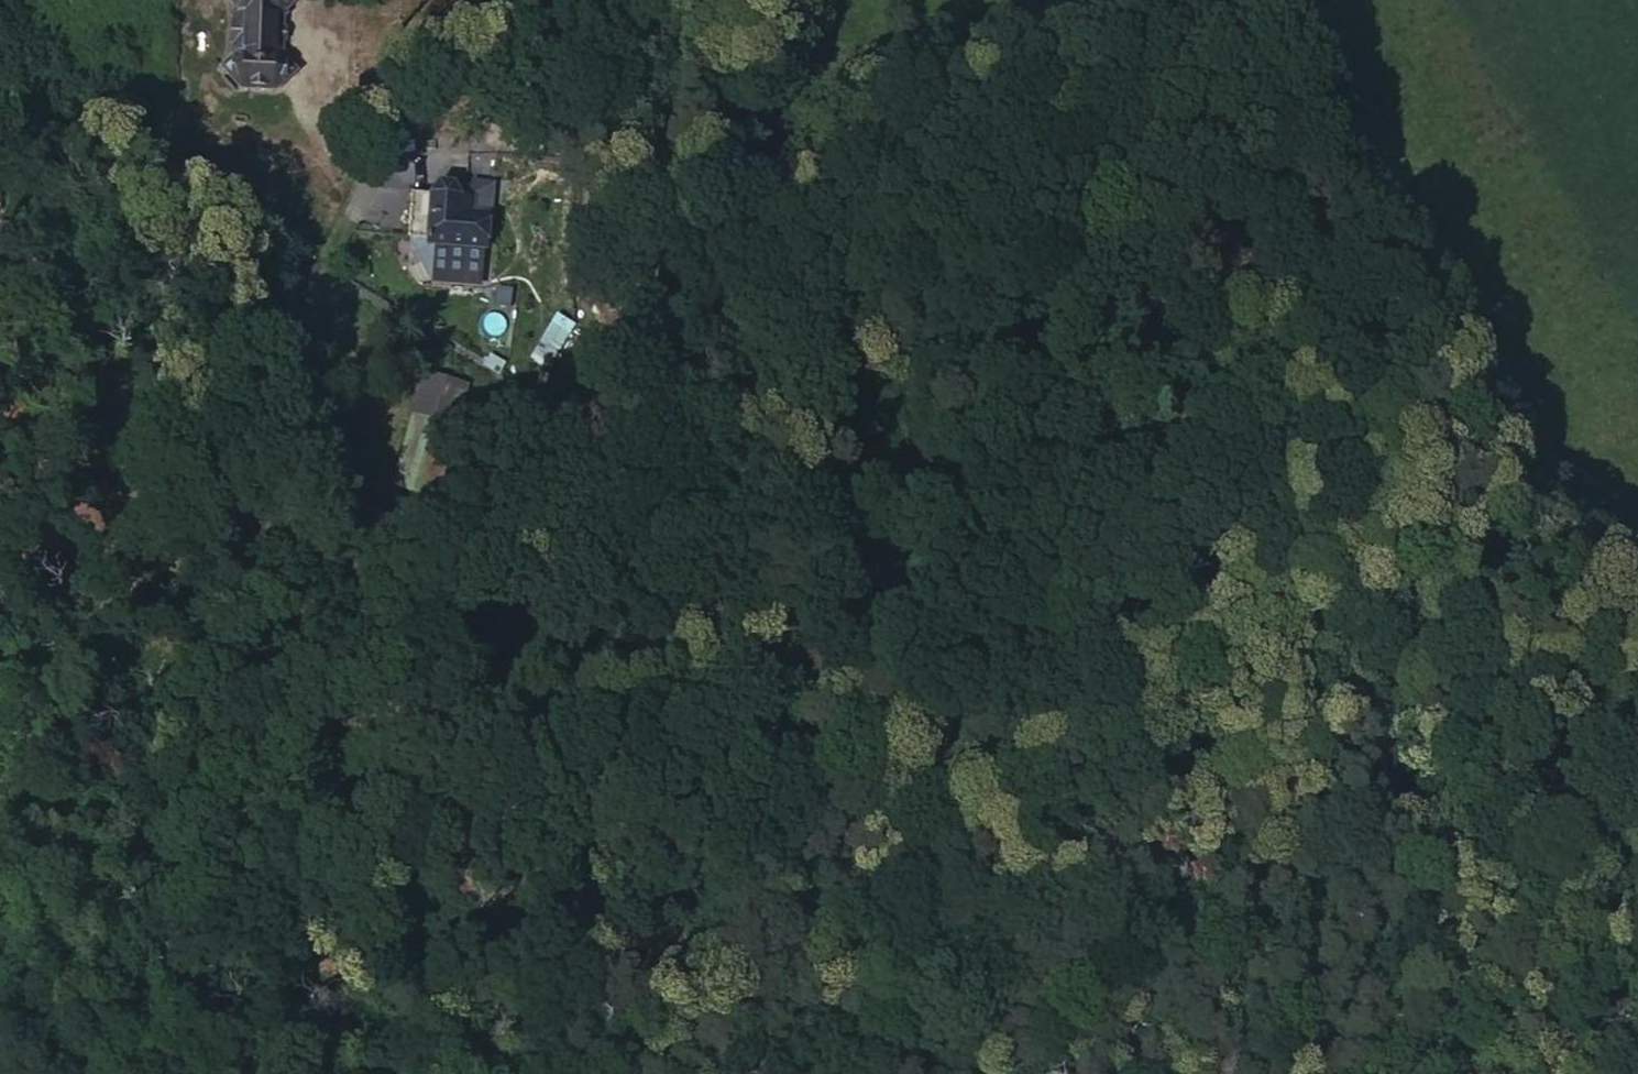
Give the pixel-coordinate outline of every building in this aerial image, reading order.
[(238,57),(226,68),(243,87),(250,86),(254,91),(262,91),(266,87),(275,87),(293,72),(282,61),(287,56),(283,51),(284,20),(287,15),(283,10),(293,0),(233,0),(239,6),(245,13),(245,51),(238,57)] [(233,50),(238,57),(245,51),(245,13),(239,6),(233,12),(233,50)] [(485,248),(485,240),(487,215),(469,215),(470,197),(459,196),(452,184),(442,184),(436,194),(413,193),(411,238),(431,240),(431,244),(485,248)] [(487,215),(485,240),(496,241),(498,216),(487,215)] [(484,345),(506,346),(512,292),(491,290),(484,345)] [(394,485),(434,496),(460,411),(426,400),(421,416),(415,414),(394,485)]
